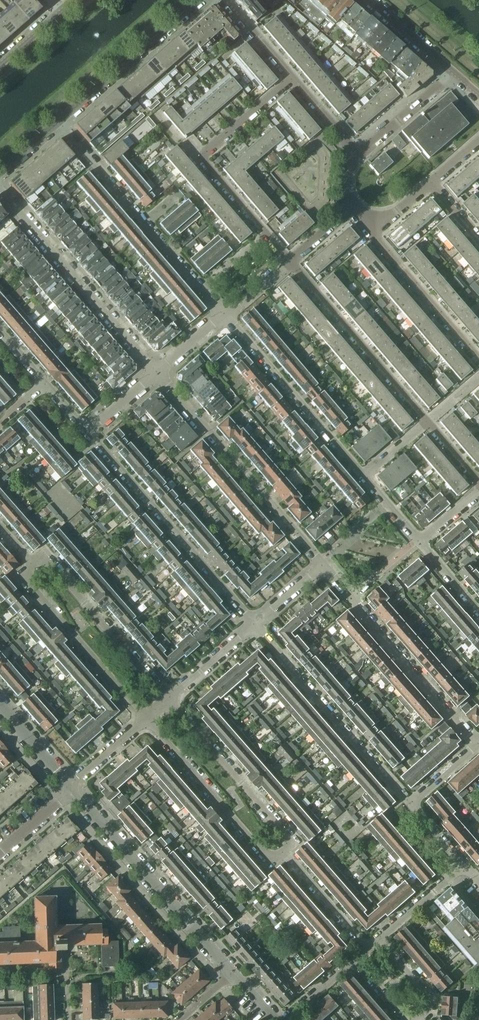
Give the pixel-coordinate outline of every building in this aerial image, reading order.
[(28,21),(41,9),(36,3),(34,0),(0,0),(0,45),(28,21)] [(242,6),(255,22),(265,13),(253,0),(249,0),(242,6)] [(313,0),(310,3),(302,13),(309,19),(318,10),(327,0),(314,0),(313,0)] [(318,10),(309,19),(317,26),(325,17),(341,0),(327,0),(318,10)] [(325,17),(334,24),(352,4),(348,0),(341,0),(325,17)] [(352,4),(334,24),(342,32),(360,11),(359,10),(358,8),(356,5),(354,5),(352,4)] [(206,11),(218,25),(224,32),(232,26),(216,7),(212,6),(206,11)] [(224,32),(218,25),(206,11),(199,17),(215,36),(219,33),(221,35),(217,39),(225,48),(232,42),(224,32)] [(360,11),(342,32),(350,39),(352,36),(368,18),(360,11)] [(278,14),(263,27),(268,34),(284,20),(278,14)] [(199,17),(192,24),(214,50),(218,47),(211,39),(215,36),(199,17)] [(372,22),(368,18),(352,36),(356,39),(357,37),(362,41),(376,25),(376,24),(374,21),(372,22)] [(284,20),(268,34),(274,40),(289,27),(284,20)] [(184,30),(200,49),(204,45),(211,53),(214,50),(192,24),(184,30)] [(376,25),(362,41),(360,43),(364,46),(366,44),(370,49),(385,33),(384,31),(382,29),(380,29),(376,25)] [(240,35),(232,26),(224,32),(229,37),(232,42),(240,35)] [(289,27),(274,40),(279,46),(294,33),(289,27)] [(198,49),(183,32),(175,38),(190,55),(198,49)] [(337,37),(331,32),(327,36),(333,41),(337,37)] [(294,33),(279,46),(284,52),(300,39),(294,33)] [(385,33),(370,49),(369,50),(373,54),(374,52),(379,56),(393,40),(393,38),(390,36),(389,36),(385,33)] [(190,55),(175,38),(168,45),(183,62),(190,55)] [(300,39),(284,52),(290,58),(305,45),(300,39)] [(397,44),(393,40),(379,56),(377,58),(381,61),(382,59),(387,64),(401,47),(402,47),(401,46),(399,44),(397,44)] [(229,56),(235,62),(250,49),(245,43),(229,56)] [(183,62),(168,45),(160,51),(175,69),(183,62)] [(305,45),(290,58),(295,65),(310,52),(305,45)] [(341,48),(349,56),(352,53),(344,46),(341,48)] [(393,74),(410,55),(402,47),(401,47),(387,64),(381,70),(389,80),(393,77),(392,76),(393,74)] [(250,49),(235,62),(240,69),(256,56),(250,49)] [(175,69),(160,51),(152,58),(167,75),(175,69)] [(310,52),(295,65),(301,71),(316,58),(310,52)] [(360,60),(352,53),(349,56),(358,63),(360,60)] [(410,55),(393,74),(402,82),(406,77),(419,63),(410,55)] [(256,56),(240,69),(246,75),(261,62),(256,56)] [(167,75),(152,58),(145,65),(160,82),(167,75)] [(316,58),(301,71),(306,77),(321,64),(316,58)] [(261,62),(246,75),(251,81),(266,68),(261,62)] [(419,63),(406,77),(416,89),(430,77),(430,73),(419,63)] [(321,64),(306,77),(311,84),(326,70),(321,64)] [(160,82),(145,65),(137,71),(152,89),(160,82)] [(266,68),(251,81),(257,88),(259,86),(261,84),(272,75),(266,68)] [(377,76),(368,68),(366,71),(374,78),(377,76)] [(326,70),(311,84),(316,90),(332,77),(326,70)] [(152,89),(137,71),(129,78),(144,95),(152,89)] [(228,74),(221,80),(235,96),(241,90),(228,74)] [(272,75),(261,84),(266,91),(277,81),(272,75)] [(332,77),(316,90),(322,96),(337,83),(332,77)] [(416,89),(406,77),(402,82),(395,87),(406,98),(416,89)] [(144,95),(129,78),(122,85),(137,102),(144,95)] [(235,96),(221,80),(215,86),(228,101),(235,96)] [(337,83),(322,96),(327,102),(343,89),(337,83)] [(389,84),(376,95),(386,107),(398,96),(389,84)] [(137,102),(122,85),(114,91),(129,109),(137,102)] [(228,101),(215,86),(209,91),(222,106),(228,101)] [(343,89),(327,102),(333,109),(348,96),(343,89)] [(129,109),(114,91),(104,100),(119,117),(129,109)] [(222,106),(209,91),(203,96),(216,112),(222,106)] [(418,152),(420,153),(422,152),(428,159),(444,145),(446,144),(450,141),(450,140),(451,139),(467,125),(463,119),(461,118),(450,105),(456,99),(450,92),(422,115),(421,114),(401,131),(418,152)] [(276,103),(281,109),(293,99),(287,93),(276,103)] [(376,95),(363,106),(373,118),(386,107),(376,95)] [(216,112),(203,96),(197,102),(210,117),(216,112)] [(348,96),(333,109),(338,115),(340,113),(353,102),(348,96)] [(281,109),(280,110),(277,112),(283,118),(298,105),(293,99),(281,109)] [(119,117),(104,100),(94,108),(109,126),(119,117)] [(210,117),(197,102),(190,107),(203,122),(210,117)] [(298,105),(283,118),(288,125),(304,112),(298,105)] [(363,106),(351,116),(361,128),(373,118),(363,106)] [(163,113),(185,138),(185,139),(185,138),(191,133),(178,118),(178,117),(170,107),(163,113)] [(203,122),(190,107),(184,112),(197,127),(203,122)] [(109,126),(94,108),(85,117),(100,134),(109,126)] [(197,127),(184,112),(178,117),(178,118),(191,133),(197,127)] [(304,112),(288,125),(294,131),(309,118),(304,112)] [(361,128),(351,116),(344,122),(354,134),(361,128)] [(100,134),(85,117),(74,126),(89,143),(100,134)] [(145,120),(152,129),(155,126),(148,117),(145,120)] [(309,118),(294,131),(299,138),(302,135),(303,134),(315,125),(309,118)] [(315,125),(303,134),(309,141),(320,131),(315,125)] [(273,127),(261,138),(270,149),(283,138),(273,127)] [(391,141),(399,150),(405,145),(397,135),(391,141)] [(261,138),(248,148),(258,160),(270,149),(261,138)] [(59,139),(50,147),(65,164),(74,157),(59,139)] [(102,157),(109,166),(121,156),(128,150),(121,141),(102,157)] [(186,159),(176,146),(164,156),(175,168),(186,159)] [(65,164),(50,147),(42,154),(57,171),(65,164)] [(248,148),(236,159),(246,171),(258,160),(248,148)] [(277,157),(281,161),(285,157),(282,153),(277,157)] [(383,153),(371,164),(369,166),(377,176),(392,163),(383,153)] [(57,171),(42,154),(34,161),(49,178),(57,171)] [(221,155),(214,161),(218,164),(224,158),(221,155)] [(109,166),(115,173),(127,163),(121,156),(109,166)] [(59,192),(85,169),(74,157),(65,164),(57,171),(49,178),(41,185),(33,192),(24,200),(30,207),(35,212),(52,198),(59,192)] [(131,159),(127,163),(115,173),(122,180),(137,167),(131,159)] [(197,171),(186,159),(175,168),(186,181),(197,171)] [(223,170),(234,183),(245,173),(244,172),(246,171),(236,159),(223,170)] [(466,170),(476,181),(478,178),(478,159),(466,170)] [(49,178),(34,161),(26,168),(41,185),(49,178)] [(137,167),(122,180),(127,187),(143,173),(137,167)] [(41,185),(26,168),(18,175),(33,192),(41,185)] [(466,170),(454,180),(463,192),(476,181),(466,170)] [(208,184),(197,171),(186,181),(196,194),(208,184)] [(82,189),(94,179),(88,173),(76,183),(82,189)] [(143,173),(127,187),(133,194),(145,184),(149,180),(143,173)] [(245,173),(234,183),(244,196),(256,186),(245,173)] [(33,192),(18,175),(9,183),(24,200),(33,192)] [(88,196),(100,186),(94,179),(82,189),(88,196)] [(447,186),(457,197),(463,192),(454,180),(447,186)] [(271,182),(268,184),(274,191),(277,188),(271,182)] [(145,184),(133,194),(139,200),(151,190),(145,184)] [(219,196),(208,184),(196,194),(207,206),(219,196)] [(73,185),(66,192),(68,195),(75,189),(73,185)] [(90,207),(106,193),(100,186),(88,196),(84,200),(90,207)] [(256,186),(244,196),(255,208),(267,198),(256,186)] [(155,195),(151,190),(139,200),(145,207),(161,193),(159,191),(155,195)] [(469,211),(478,202),(478,192),(478,191),(465,202),(460,197),(458,199),(469,211)] [(96,213),(112,200),(106,193),(90,207),(96,213)] [(229,209),(219,196),(207,206),(218,219),(229,209)] [(52,198),(35,212),(41,220),(61,203),(58,199),(55,202),(52,198)] [(267,198),(255,208),(266,221),(278,211),(267,198)] [(432,199),(426,204),(435,216),(442,210),(432,199)] [(106,217),(118,207),(112,200),(96,213),(95,214),(98,217),(102,213),(106,217)] [(187,200),(180,206),(193,222),(201,216),(187,200)] [(469,211),(474,217),(478,212),(478,202),(469,211)] [(61,203),(41,220),(48,227),(65,212),(61,209),(64,206),(61,203)] [(426,204),(413,215),(423,226),(435,216),(426,204)] [(180,206),(173,212),(186,228),(193,222),(180,206)] [(112,224),(123,214),(118,207),(106,217),(112,224)] [(240,221),(229,209),(218,219),(229,231),(240,221)] [(54,235),(71,220),(74,218),(72,217),(71,214),(68,217),(65,212),(48,227),(54,235)] [(89,219),(83,212),(81,214),(87,221),(89,219)] [(166,218),(176,230),(180,234),(186,228),(173,212),(166,218)] [(303,212),(297,218),(307,229),(313,224),(303,212)] [(113,234),(129,220),(123,214),(112,224),(108,227),(113,234)] [(297,218),(296,216),(294,214),(287,220),(300,235),(307,229),(297,218)] [(413,215),(400,226),(410,237),(423,226),(413,215)] [(448,217),(437,227),(447,240),(459,230),(448,217)] [(60,242),(77,227),(74,224),(77,221),(76,220),(74,218),(71,220),(54,235),(60,242)] [(169,236),(176,230),(166,218),(159,224),(169,236)] [(123,237),(135,227),(130,220),(129,220),(113,234),(115,237),(120,233),(123,237)] [(300,235),(287,220),(281,225),(283,228),(284,229),(294,241),(300,235)] [(251,234),(240,221),(229,231),(240,244),(251,234)] [(398,248),(410,237),(400,226),(388,237),(398,248)] [(67,250),(84,235),(87,233),(83,229),(81,232),(77,227),(60,242),(67,250)] [(129,244),(141,234),(135,227),(123,237),(127,241),(122,245),(125,248),(129,244)] [(348,227),(335,239),(345,250),(358,239),(348,227)] [(24,236),(17,228),(0,243),(3,246),(1,249),(4,252),(24,236)] [(73,257),(90,242),(87,239),(89,236),(95,231),(92,228),(87,233),(84,235),(67,250),(73,257)] [(294,241),(284,229),(278,234),(288,246),(294,241)] [(469,242),(459,230),(447,240),(458,252),(469,242)] [(135,251),(147,241),(141,234),(129,244),(133,249),(128,253),(130,255),(135,251)] [(79,264),(96,250),(99,247),(105,243),(99,235),(95,239),(98,242),(93,246),(90,242),(73,257),(79,264)] [(220,239),(217,235),(210,242),(224,257),(231,251),(220,239)] [(229,240),(225,235),(220,239),(224,243),(229,240)] [(30,243),(24,236),(4,252),(7,256),(10,254),(13,258),(30,243)] [(335,239),(322,250),(332,261),(345,250),(335,239)] [(141,258),(153,248),(147,241),(135,251),(141,258)] [(224,257),(210,242),(203,247),(217,263),(224,257)] [(469,242),(458,252),(469,265),(478,256),(478,253),(469,242)] [(36,250),(30,243),(13,258),(16,261),(14,263),(17,267),(36,250)] [(415,245),(404,255),(415,268),(426,258),(415,245)] [(364,246),(353,256),(364,268),(375,258),(364,246)] [(86,272),(103,257),(99,253),(102,251),(99,247),(96,250),(79,264),(86,272)] [(217,263),(203,247),(196,253),(210,269),(217,263)] [(147,265),(158,254),(153,248),(141,258),(137,261),(143,268),(147,265)] [(36,250),(17,267),(20,271),(22,268),(26,272),(42,258),(36,250)] [(322,250),(310,260),(320,272),(332,261),(322,250)] [(92,279),(109,265),(112,262),(113,262),(117,258),(113,253),(108,258),(109,259),(106,261),(103,257),(86,272),(92,279)] [(210,269),(196,253),(189,259),(203,275),(210,269)] [(153,272),(164,261),(158,254),(147,265),(143,268),(142,269),(144,271),(149,267),(153,272)] [(469,265),(478,276),(478,256),(469,265)] [(42,258),(26,272),(17,279),(24,287),(27,284),(29,282),(32,280),(49,265),(42,258)] [(117,258),(113,262),(116,266),(121,261),(118,258),(117,258)] [(386,271),(375,258),(364,268),(374,281),(386,271)] [(426,258),(415,268),(425,280),(437,270),(426,258)] [(304,265),(314,277),(320,272),(310,260),(304,265)] [(5,265),(11,272),(15,268),(9,261),(5,265)] [(155,282),(170,268),(164,261),(153,272),(149,275),(155,282)] [(99,287),(116,272),(112,268),(115,266),(112,262),(109,265),(92,279),(99,287)] [(1,266),(3,268),(7,273),(10,270),(4,264),(1,266)] [(49,265),(32,280),(29,282),(32,286),(35,283),(39,287),(55,273),(49,265)] [(160,289),(176,275),(170,268),(155,282),(160,289)] [(437,270),(425,280),(436,293),(448,283),(437,270)] [(397,283),(386,271),(374,281),(385,293),(397,283)] [(105,295),(122,280),(125,278),(122,274),(120,277),(116,272),(99,287),(105,295)] [(55,273),(39,287),(42,291),(39,293),(42,297),(62,280),(55,273)] [(112,302),(129,287),(127,285),(135,278),(133,276),(131,273),(125,278),(122,280),(105,295),(112,302)] [(332,274),(320,284),(331,296),(342,286),(332,274)] [(170,292),(182,282),(176,275),(160,289),(166,296),(170,292)] [(457,275),(453,279),(459,286),(463,282),(457,275)] [(278,288),(283,294),(294,284),(289,278),(278,288)] [(62,280),(42,297),(46,301),(48,298),(52,302),(68,288),(62,280)] [(176,299),(188,289),(182,282),(170,292),(176,299)] [(407,296),(397,283),(385,293),(396,306),(407,296)] [(448,283),(436,293),(447,305),(458,295),(448,283)] [(305,297),(294,284),(283,294),(294,307),(305,297)] [(342,286),(331,296),(342,309),(353,299),(342,286)] [(129,287),(112,302),(118,309),(138,293),(135,289),(132,291),(129,287)] [(68,288),(52,302),(55,306),(52,309),(55,312),(75,295),(68,288)] [(124,317),(141,302),(140,300),(147,293),(143,288),(138,293),(118,309),(124,317)] [(182,306),(194,296),(188,289),(176,299),(180,303),(175,307),(177,310),(178,309),(182,306)] [(75,295),(55,312),(58,316),(61,313),(64,317),(81,303),(75,295)] [(458,295),(447,305),(458,318),(469,308),(458,295)] [(0,303),(0,315),(14,302),(8,296),(4,299),(0,303)] [(184,316),(200,303),(194,296),(182,306),(178,309),(184,316)] [(255,312),(260,308),(262,306),(263,307),(271,300),(267,296),(241,319),(247,326),(259,316),(255,312)] [(418,308),(407,296),(396,306),(407,318),(418,308)] [(316,309),(305,297),(294,307),(304,319),(316,309)] [(353,299),(342,309),(352,321),(364,311),(353,299)] [(0,315),(0,318),(5,323),(20,309),(14,302),(0,315)] [(141,302),(124,317),(131,324),(150,307),(147,304),(145,306),(141,302)] [(81,303),(64,317),(68,321),(65,324),(68,327),(71,325),(88,310),(81,303)] [(190,323),(206,310),(200,303),(184,316),(190,323)] [(136,331),(154,316),(151,313),(153,311),(154,311),(156,309),(158,307),(155,304),(151,308),(150,307),(131,324),(136,331)] [(42,310),(38,305),(36,307),(34,309),(40,316),(44,312),(42,310)] [(429,321),(418,308),(407,318),(417,331),(429,321)] [(458,318),(468,330),(478,321),(478,319),(469,308),(458,318)] [(20,309),(5,323),(10,330),(26,316),(20,309)] [(326,322),(316,309),(304,319),(315,332),(326,322)] [(88,310),(71,325),(68,327),(71,331),(74,329),(77,332),(94,318),(88,310)] [(364,311),(352,321),(363,334),(375,324),(364,311)] [(395,317),(390,311),(386,314),(392,320),(395,317)] [(142,337),(159,323),(162,320),(167,316),(164,312),(156,319),(154,316),(136,331),(142,337)] [(168,318),(172,323),(174,325),(177,322),(171,315),(168,318)] [(26,316),(10,330),(16,336),(32,323),(26,316)] [(259,316),(247,326),(253,333),(264,323),(259,316)] [(94,318),(77,332),(81,336),(78,338),(81,342),(100,325),(94,318)] [(147,343),(161,331),(164,329),(162,326),(165,324),(162,320),(159,323),(142,337),(147,343)] [(439,333),(429,321),(417,331),(428,343),(439,333)] [(468,330),(478,343),(478,321),(468,330)] [(337,334),(326,322),(315,332),(326,344),(337,334)] [(32,323),(16,336),(22,343),(38,330),(32,323)] [(177,329),(174,325),(172,323),(164,329),(161,331),(170,341),(180,332),(177,329)] [(264,323),(253,333),(259,340),(270,330),(264,323)] [(375,324),(363,334),(374,346),(385,336),(375,324)] [(100,325),(81,342),(84,345),(87,343),(90,347),(107,332),(100,325)] [(395,328),(391,332),(395,336),(399,333),(395,328)] [(38,330),(22,343),(28,350),(44,336),(38,330)] [(270,330),(259,340),(264,347),(276,336),(270,330)] [(170,341),(161,331),(147,343),(153,351),(158,351),(170,341)] [(107,332),(90,347),(94,351),(91,353),(93,357),(113,340),(107,332)] [(276,336),(264,347),(270,353),(282,343),(278,339),(283,335),(281,332),(276,336)] [(450,346),(439,333),(428,343),(439,356),(450,346)] [(348,347),(337,334),(326,344),(337,357),(348,347)] [(44,336),(28,350),(34,357),(50,343),(44,336)] [(225,336),(218,342),(226,352),(237,365),(246,357),(240,350),(240,349),(232,340),(230,342),(225,336)] [(385,336),(374,346),(385,359),(396,349),(385,336)] [(301,339),(305,344),(306,346),(309,344),(303,337),(301,339)] [(413,337),(409,341),(414,346),(418,343),(413,337)] [(113,340),(93,357),(97,360),(99,358),(102,361),(119,346),(113,340)] [(226,352),(218,342),(216,340),(209,346),(219,358),(226,352)] [(50,343),(34,357),(40,364),(52,354),(56,350),(50,343)] [(286,348),(282,343),(270,353),(276,360),(288,350),(292,346),(290,344),(286,348)] [(76,347),(82,354),(85,351),(79,344),(76,347)] [(107,367),(124,353),(119,346),(102,361),(105,364),(100,368),(103,371),(105,370),(107,367)] [(219,358),(209,346),(202,352),(212,363),(208,366),(212,370),(215,367),(216,368),(219,366),(215,361),(219,358)] [(461,358),(450,346),(439,356),(449,368),(461,358)] [(359,359),(348,347),(337,357),(347,369),(359,359)] [(396,349),(385,359),(395,371),(407,361),(396,349)] [(288,350),(276,360),(282,367),(294,357),(288,350)] [(113,373),(116,371),(130,359),(124,353),(107,367),(105,370),(108,373),(111,371),(113,373)] [(52,354),(40,364),(46,370),(57,360),(52,354)] [(197,368),(204,362),(198,355),(177,374),(176,378),(180,382),(197,368)] [(62,356),(57,360),(46,370),(45,370),(51,377),(63,367),(60,363),(64,359),(62,356)] [(429,356),(425,359),(429,364),(433,361),(429,356)] [(237,365),(235,366),(234,367),(240,374),(252,364),(246,357),(237,365)] [(294,357),(282,367),(287,374),(299,364),(304,360),(302,357),(297,361),(294,357)] [(472,371),(461,358),(449,368),(460,381),(472,371)] [(135,366),(130,359),(116,371),(124,380),(135,370),(135,366)] [(369,372),(359,359),(347,369),(358,382),(369,372)] [(407,361),(395,371),(406,384),(418,374),(407,361)] [(252,364),(240,374),(244,378),(239,382),(241,385),(258,370),(252,364)] [(299,364),(287,374),(288,374),(293,380),(305,370),(299,364)] [(63,367),(51,377),(58,384),(69,374),(73,370),(74,370),(72,367),(67,371),(63,367)] [(186,389),(203,375),(197,368),(180,382),(186,389)] [(69,374),(58,384),(64,391),(80,378),(73,370),(69,374)] [(258,370),(241,385),(243,387),(248,383),(252,387),(263,377),(258,370)] [(309,375),(305,370),(293,380),(299,387),(311,377),(316,373),(313,371),(309,375)] [(116,371),(113,373),(105,380),(113,389),(124,380),(116,371)] [(380,384),(369,372),(358,382),(369,394),(380,384)] [(212,385),(218,380),(217,379),(220,377),(217,374),(209,381),(212,385)] [(418,374),(406,384),(417,396),(428,386),(418,374)] [(453,387),(457,384),(451,377),(447,380),(442,374),(435,380),(440,386),(437,389),(443,396),(447,392),(445,391),(451,386),(453,387)] [(192,396),(209,382),(208,381),(212,377),(210,375),(208,375),(205,377),(203,375),(186,389),(192,396)] [(263,377),(252,387),(256,392),(251,396),(253,398),(258,394),(269,384),(263,377)] [(317,384),(311,377),(299,387),(305,394),(317,384)] [(80,378),(64,391),(70,398),(86,384),(80,378)] [(0,384),(0,396),(9,388),(3,381),(0,384)] [(203,409),(223,392),(220,388),(216,391),(209,382),(192,396),(203,409)] [(86,384),(70,398),(76,405),(92,391),(86,384)] [(258,394),(263,401),(275,391),(269,384),(258,394)] [(317,384),(305,394),(311,401),(323,391),(317,384)] [(391,397),(380,384),(369,394),(379,407),(391,397)] [(428,386),(417,396),(428,409),(439,399),(428,386)] [(0,396),(0,401),(4,405),(15,395),(9,388),(0,396)] [(92,391),(76,405),(82,411),(97,398),(92,391)] [(281,398),(275,391),(263,401),(269,408),(281,398)] [(323,391),(311,401),(317,408),(329,398),(323,391)] [(209,416),(225,401),(222,398),(226,395),(223,392),(203,409),(209,416)] [(154,393),(133,411),(139,419),(146,413),(163,398),(158,393),(154,393)] [(225,401),(209,416),(214,422),(239,400),(237,397),(228,404),(225,401)] [(402,409),(391,397),(379,407),(390,419),(402,409)] [(163,398),(146,413),(152,419),(169,405),(163,398)] [(281,398),(269,408),(275,414),(287,404),(281,398)] [(332,402),(329,398),(317,408),(323,415),(339,401),(337,398),(332,402)] [(466,403),(460,408),(459,406),(454,410),(460,416),(464,413),(469,420),(476,414),(471,408),(474,404),(468,398),(464,401),(466,403)] [(341,403),(339,401),(323,415),(329,422),(341,412),(337,407),(341,403)] [(279,423),(281,421),(293,411),(287,404),(275,414),(279,419),(276,422),(278,424),(279,423)] [(157,425),(174,411),(169,405),(152,419),(157,425)] [(412,422),(402,409),(390,419),(401,432),(412,422)] [(17,421),(23,427),(35,417),(28,410),(17,421)] [(163,432),(180,418),(174,411),(157,425),(163,432)] [(287,428),(298,418),(293,411),(281,421),(283,424),(287,428)] [(341,412),(329,422),(335,429),(346,419),(341,412)] [(439,423),(450,435),(462,425),(451,413),(439,423)] [(365,415),(356,423),(358,425),(368,417),(365,415)] [(35,417),(23,427),(29,434),(41,424),(35,417)] [(216,427),(222,434),(238,420),(237,418),(232,422),(228,417),(216,427)] [(165,441),(185,424),(180,418),(163,432),(165,435),(162,438),(165,441)] [(298,418),(287,428),(293,435),(304,425),(298,418)] [(346,419),(335,429),(341,436),(352,426),(346,419)] [(238,420),(222,434),(228,441),(230,439),(240,431),(239,430),(236,426),(240,422),(238,420)] [(46,431),(41,424),(29,434),(33,438),(28,442),(30,445),(31,444),(35,441),(46,431)] [(174,445),(191,431),(185,424),(165,441),(160,445),(166,452),(174,445)] [(305,425),(304,425),(293,435),(290,437),(294,441),(289,445),(292,448),(311,432),(306,426),(305,425)] [(377,425),(369,433),(382,448),(390,440),(377,425)] [(462,425),(450,435),(461,448),(473,438),(462,425)] [(15,434),(11,430),(9,427),(2,434),(12,445),(17,441),(21,446),(23,444),(19,439),(15,434)] [(106,439),(112,447),(128,432),(126,430),(122,434),(118,429),(106,439)] [(242,429),(239,430),(240,431),(230,439),(236,446),(252,432),(251,430),(246,434),(242,429)] [(46,431),(35,441),(31,444),(37,452),(53,438),(46,431)] [(191,431),(174,445),(180,452),(196,437),(191,431)] [(128,432),(112,447),(118,453),(130,443),(126,439),(130,435),(128,432)] [(252,432),(236,446),(242,453),(254,443),(249,438),(254,434),(252,432)] [(311,432),(292,448),(295,451),(299,448),(302,451),(305,449),(317,439),(316,438),(316,437),(315,437),(311,432)] [(382,448),(369,433),(360,440),(373,455),(382,448)] [(0,436),(0,445),(6,451),(12,445),(2,434),(0,436)] [(413,445),(424,458),(435,449),(424,436),(413,445)] [(53,438),(37,452),(43,459),(59,445),(53,438)] [(461,448),(472,461),(478,454),(478,446),(473,438),(461,448)] [(317,439),(305,449),(302,451),(300,453),(302,456),(307,452),(311,456),(322,446),(317,439)] [(190,450),(196,457),(207,447),(201,440),(190,450)] [(373,455),(360,440),(351,448),(364,463),(373,455)] [(133,447),(130,443),(118,453),(124,460),(136,450),(135,450),(140,446),(138,443),(133,447)] [(254,443),(242,453),(248,459),(260,449),(254,443)] [(0,445),(0,456),(3,453),(7,458),(10,456),(6,451),(0,445)] [(59,445),(43,459),(49,465),(65,452),(59,445)] [(264,445),(260,449),(248,459),(253,466),(266,456),(261,451),(266,447),(264,445)] [(322,446),(311,456),(314,460),(310,464),(312,467),(316,463),(316,462),(328,452),(322,446)] [(207,447),(196,457),(201,464),(211,456),(213,454),(207,447)] [(447,462),(435,449),(424,458),(435,472),(447,462)] [(136,450),(124,460),(130,466),(129,466),(130,467),(141,456),(136,450)] [(65,452),(49,465),(55,472),(70,458),(65,452)] [(77,468),(82,473),(97,460),(90,452),(88,452),(86,453),(86,455),(81,459),(79,459),(78,461),(78,462),(77,463),(80,465),(77,468)] [(146,452),(141,456),(130,467),(135,473),(147,463),(144,459),(148,455),(146,452)] [(270,452),(266,456),(253,466),(260,473),(271,463),(276,459),(270,452)] [(316,462),(316,463),(322,469),(334,459),(328,452),(316,462)] [(403,454),(394,462),(407,477),(416,469),(403,454)] [(211,456),(201,464),(199,466),(203,471),(199,475),(200,477),(217,463),(211,456)] [(70,458),(55,472),(61,479),(76,465),(70,458)] [(276,459),(271,463),(260,473),(265,480),(277,470),(273,465),(277,461),(276,459)] [(334,459),(322,469),(328,476),(340,466),(334,459)] [(97,460),(82,473),(81,473),(87,480),(102,466),(97,460)] [(394,462),(385,469),(398,484),(407,477),(394,462)] [(457,473),(447,462),(435,472),(445,483),(457,473)] [(151,467),(147,463),(135,473),(141,480),(142,480),(153,470),(158,466),(156,463),(151,467)] [(217,463),(200,477),(202,479),(207,475),(211,479),(222,469),(217,463)] [(102,466),(87,480),(93,487),(97,483),(109,473),(102,466)] [(340,466),(328,476),(334,483),(346,473),(340,466)] [(210,492),(228,476),(222,469),(211,479),(215,484),(208,490),(210,492)] [(389,492),(398,484),(385,469),(376,477),(389,492)] [(157,474),(153,470),(142,480),(148,487),(159,477),(164,473),(162,470),(157,474)] [(277,470),(265,480),(271,487),(288,473),(286,471),(281,475),(277,470)] [(109,473),(97,483),(103,490),(114,480),(109,473)] [(288,473),(271,487),(277,494),(289,484),(285,478),(289,475),(288,473)] [(346,473),(334,483),(340,490),(351,480),(346,473)] [(468,486),(457,473),(445,483),(456,496),(468,486)] [(223,493),(234,483),(228,476),(210,492),(212,494),(218,488),(223,493)] [(159,477),(148,487),(154,494),(165,484),(159,477)] [(114,480),(103,490),(108,497),(120,486),(115,480),(114,480)] [(351,480),(340,490),(335,494),(337,496),(342,492),(346,497),(358,487),(351,480)] [(413,489),(415,492),(425,484),(422,481),(413,489)] [(234,483),(223,493),(227,498),(222,502),(224,504),(228,500),(240,490),(234,483)] [(165,484),(154,494),(159,500),(171,490),(165,484)] [(289,484),(277,494),(283,500),(299,486),(298,484),(293,488),(289,484)] [(120,486),(108,497),(112,501),(108,505),(110,508),(115,504),(126,493),(120,486)] [(299,486),(283,500),(289,507),(298,499),(299,499),(301,497),(296,492),(301,488),(299,486)] [(358,487),(346,497),(349,501),(345,505),(347,507),(352,504),(363,493),(358,487)] [(449,505),(439,493),(438,493),(435,489),(432,491),(436,496),(432,499),(442,511),(449,505)] [(3,493),(0,496),(0,508),(13,497),(7,490),(3,493)] [(171,490),(159,500),(165,507),(177,497),(171,490)] [(228,500),(234,507),(246,497),(240,490),(228,500)] [(126,493),(115,504),(120,510),(132,500),(126,494),(127,493),(126,493)] [(363,493),(352,504),(355,508),(350,512),(353,515),(369,501),(363,493)] [(0,508),(0,513),(3,517),(19,504),(13,497),(0,508)] [(177,497),(165,507),(171,514),(183,504),(177,497)] [(246,497),(234,507),(240,514),(252,504),(246,497)] [(298,499),(289,507),(286,509),(292,516),(304,506),(299,499),(298,499)] [(442,511),(432,499),(424,505),(435,517),(442,511)] [(132,500),(120,510),(126,517),(138,507),(132,500)] [(428,523),(435,517),(424,505),(420,501),(418,503),(422,508),(418,511),(428,523)] [(309,502),(304,506),(292,516),(298,523),(310,513),(306,508),(310,504),(309,502)] [(19,504),(3,517),(9,524),(21,514),(25,510),(19,504)] [(183,504),(171,514),(177,521),(189,511),(183,504)] [(252,504),(240,514),(246,521),(258,511),(252,504)] [(332,505),(327,510),(323,505),(321,507),(335,523),(342,517),(332,505)] [(138,507),(126,517),(132,524),(144,514),(138,507)] [(323,513),(318,517),(328,529),(335,523),(321,507),(319,509),(323,513)] [(21,514),(9,524),(15,530),(27,520),(23,516),(27,513),(25,510),(21,514)] [(189,511),(177,521),(183,528),(195,518),(189,511)] [(258,511),(246,521),(252,528),(264,518),(258,511)] [(428,523),(418,511),(411,517),(421,529),(428,523)] [(144,514),(132,524),(128,528),(130,530),(134,526),(138,531),(150,520),(144,514)] [(309,517),(307,519),(321,535),(328,529),(318,517),(313,522),(309,517)] [(195,518),(183,528),(189,534),(201,524),(195,518)] [(264,518),(252,528),(258,535),(260,533),(260,532),(269,524),(264,518)] [(321,535),(307,519),(305,520),(309,525),(304,529),(314,541),(321,535)] [(27,520),(15,530),(21,537),(33,527),(27,520)] [(150,520),(138,531),(134,534),(140,541),(156,527),(150,520)] [(269,524),(260,532),(260,533),(264,537),(260,541),(261,543),(278,529),(272,522),(269,524)] [(463,522),(456,528),(466,539),(470,536),(474,540),(477,538),(473,533),(463,522)] [(201,524),(189,534),(195,541),(207,531),(201,524)] [(46,539),(52,545),(68,532),(62,525),(57,529),(53,533),(46,539)] [(33,527),(21,537),(27,544),(39,534),(33,527)] [(156,527),(140,541),(146,548),(150,544),(162,534),(156,527)] [(456,528),(449,534),(459,545),(466,539),(456,528)] [(278,529),(261,543),(263,545),(267,541),(272,546),(284,536),(278,529)] [(207,531),(195,541),(201,548),(213,538),(207,531)] [(68,532),(52,545),(58,552),(73,538),(68,532)] [(39,534),(27,544),(33,551),(45,541),(39,534)] [(162,534),(150,544),(154,549),(149,553),(151,555),(152,555),(156,551),(168,541),(162,534)] [(442,539),(452,551),(456,555),(463,549),(459,545),(449,534),(442,539)] [(73,538),(58,552),(63,558),(75,548),(74,547),(78,543),(73,538)] [(213,538),(201,548),(207,555),(219,545),(213,538)] [(281,549),(286,554),(292,561),(299,554),(285,539),(282,542),(285,546),(281,549)] [(452,551),(442,539),(435,546),(445,557),(446,557),(449,560),(452,558),(449,554),(452,551)] [(168,541),(156,551),(152,555),(158,561),(162,558),(173,548),(168,541)] [(78,543),(74,547),(75,548),(78,552),(83,548),(78,543)] [(219,545),(207,555),(213,561),(224,551),(219,545)] [(75,548),(63,558),(70,566),(82,556),(78,552),(75,548)] [(168,565),(179,554),(173,548),(162,558),(168,565)] [(0,555),(0,568),(12,557),(6,550),(5,551),(5,550),(0,555)] [(228,555),(224,551),(213,561),(218,568),(230,558),(235,554),(232,551),(228,555)] [(86,553),(82,556),(70,566),(76,573),(87,563),(88,563),(92,559),(86,553)] [(174,571),(185,561),(179,554),(168,565),(174,571)] [(279,560),(275,563),(281,570),(292,561),(286,554),(284,555),(281,557),(279,560)] [(0,568),(6,575),(18,564),(12,557),(0,568)] [(230,558),(218,568),(224,575),(236,565),(230,558)] [(92,559),(88,563),(87,563),(76,573),(81,579),(93,569),(90,565),(94,561),(92,559)] [(419,559),(412,565),(423,577),(429,571),(419,559)] [(470,563),(468,565),(459,573),(465,580),(476,570),(472,565),(477,561),(475,559),(472,561),(470,563)] [(176,582),(191,568),(185,561),(174,571),(174,572),(170,575),(176,582)] [(236,565),(224,575),(230,582),(242,572),(239,568),(243,564),(241,561),(237,565),(236,565)] [(273,561),(265,567),(275,579),(283,572),(281,570),(275,563),(273,561)] [(128,564),(122,569),(127,576),(134,571),(128,564)] [(412,565),(405,571),(415,583),(419,587),(426,581),(423,577),(412,565)] [(275,579),(265,567),(259,573),(261,575),(267,582),(269,585),(275,579)] [(181,588),(197,575),(191,568),(176,582),(181,588)] [(93,569),(81,579),(88,586),(103,573),(104,572),(102,570),(97,574),(93,569)] [(465,580),(471,587),(478,579),(478,573),(476,570),(465,580)] [(134,571),(127,576),(133,583),(139,578),(134,571)] [(398,577),(409,589),(415,583),(405,571),(398,577)] [(242,572),(230,582),(236,589),(239,587),(246,581),(248,579),(242,572)] [(103,573),(88,586),(92,592),(89,594),(91,596),(110,580),(103,573)] [(197,575),(181,588),(187,595),(203,582),(197,575)] [(257,579),(251,583),(250,585),(256,592),(267,582),(261,575),(257,579)] [(0,579),(0,592),(10,583),(4,576),(2,578),(0,579)] [(471,587),(477,594),(478,592),(478,579),(471,587)] [(110,580),(91,596),(97,603),(115,587),(110,580)] [(250,585),(246,581),(239,587),(249,598),(256,592),(250,585)] [(384,591),(391,585),(388,581),(381,587),(384,591)] [(138,582),(133,587),(137,591),(138,591),(142,587),(138,582)] [(203,582),(187,595),(193,602),(197,599),(198,598),(209,588),(203,582)] [(0,592),(0,603),(4,600),(16,590),(10,583),(0,592)] [(442,587),(437,591),(427,600),(433,607),(434,607),(449,593),(443,586),(442,587)] [(115,587),(97,603),(102,610),(121,593),(115,587)] [(369,604),(376,612),(387,601),(390,599),(380,587),(372,593),(373,594),(368,598),(371,602),(369,604)] [(198,598),(197,599),(203,605),(215,595),(209,588),(198,598)] [(322,595),(328,602),(333,607),(336,604),(340,608),(343,606),(339,601),(340,601),(329,589),(322,595)] [(16,590),(4,600),(10,607),(22,596),(16,590)] [(112,614),(127,600),(126,599),(121,593),(102,610),(104,612),(107,609),(112,614)] [(449,593),(434,607),(440,613),(455,600),(449,593)] [(215,595),(203,605),(209,612),(212,610),(219,604),(221,602),(215,595)] [(322,595),(311,605),(318,612),(323,607),(327,612),(329,610),(325,605),(328,602),(322,595)] [(22,596),(10,607),(6,610),(12,617),(16,613),(28,603),(22,596)] [(392,597),(390,599),(387,601),(376,612),(381,618),(393,608),(389,603),(393,599),(392,597)] [(118,621),(133,607),(127,600),(112,614),(118,621)] [(455,600),(440,613),(439,614),(445,621),(461,607),(455,600)] [(324,618),(318,612),(311,605),(309,602),(303,608),(313,620),(318,616),(322,620),(324,618)] [(22,620),(33,610),(28,603),(16,613),(22,620)] [(123,627),(139,614),(134,608),(138,605),(137,604),(133,607),(118,621),(123,627)] [(219,604),(212,610),(216,615),(222,622),(229,615),(219,604)] [(461,607),(445,621),(451,627),(467,614),(461,607)] [(313,620),(303,608),(295,615),(297,617),(305,626),(308,629),(310,627),(308,624),(313,620)] [(393,608),(381,618),(387,625),(399,615),(403,611),(401,609),(397,613),(393,608)] [(24,630),(39,617),(33,610),(22,620),(18,624),(24,630)] [(338,632),(343,628),(355,618),(348,610),(337,621),(341,626),(337,630),(338,632)] [(141,624),(137,620),(144,613),(142,611),(139,614),(123,627),(130,634),(141,624)] [(174,619),(172,616),(169,612),(166,615),(172,621),(174,619)] [(467,614),(451,627),(457,634),(461,631),(473,621),(467,614)] [(214,616),(208,621),(205,624),(211,631),(222,622),(216,615),(214,616)] [(399,615),(387,625),(393,632),(405,622),(399,615)] [(39,617),(24,630),(30,637),(45,623),(39,617)] [(297,617),(286,626),(292,633),(295,631),(300,627),(302,629),(305,626),(297,617)] [(355,618),(343,628),(349,635),(361,625),(355,618)] [(409,618),(405,622),(393,632),(399,639),(411,628),(406,623),(411,619),(409,618)] [(473,621),(461,631),(467,638),(478,628),(478,627),(473,621)] [(203,622),(195,628),(205,640),(213,633),(211,631),(205,624),(203,622)] [(45,623),(30,637),(36,644),(40,641),(54,628),(53,626),(50,629),(45,623)] [(145,628),(141,624),(130,634),(135,641),(151,627),(152,627),(149,624),(145,628)] [(361,625),(349,635),(355,642),(367,631),(361,625)] [(279,633),(289,644),(296,638),(292,633),(286,626),(279,633)] [(151,627),(135,641),(141,647),(153,637),(153,638),(157,634),(151,627)] [(185,629),(185,630),(199,645),(205,640),(195,628),(192,631),(188,627),(185,629)] [(54,628),(40,641),(46,647),(61,634),(54,628)] [(415,633),(411,628),(399,639),(405,645),(421,631),(419,629),(415,633)] [(467,638),(463,640),(469,647),(473,645),(478,639),(478,628),(467,638)] [(199,645),(185,630),(178,636),(182,640),(192,652),(199,645)] [(367,631),(355,642),(361,648),(372,638),(367,631)] [(421,631),(405,645),(411,652),(422,642),(418,637),(423,633),(421,631)] [(298,636),(296,638),(289,644),(286,646),(292,653),(308,639),(305,636),(306,635),(304,633),(299,637),(298,636)] [(61,634),(46,647),(52,654),(66,641),(61,634)] [(153,637),(141,647),(141,648),(147,655),(159,644),(153,638),(153,637)] [(372,638),(361,648),(365,653),(360,657),(362,659),(378,645),(372,638)] [(308,639),(292,653),(298,660),(299,660),(310,650),(315,646),(312,643),(311,644),(308,639)] [(192,652),(182,640),(175,646),(177,648),(183,655),(185,657),(192,652)] [(66,641),(52,654),(57,661),(69,651),(65,646),(68,643),(66,641)] [(427,647),(422,642),(411,652),(416,659),(433,645),(431,643),(427,647)] [(159,644),(147,655),(153,662),(155,660),(162,653),(165,651),(159,644)] [(378,645),(362,659),(364,661),(368,657),(373,662),(384,652),(378,645)] [(435,647),(433,645),(416,659),(422,666),(434,655),(430,651),(435,647)] [(316,656),(321,652),(324,650),(321,647),(318,649),(315,646),(310,650),(299,660),(305,667),(316,656)] [(173,651),(168,656),(166,658),(172,665),(183,655),(177,648),(173,651)] [(259,650),(252,656),(258,663),(262,667),(269,661),(259,650)] [(69,651),(57,661),(53,664),(59,671),(75,657),(69,651)] [(322,664),(318,659),(323,655),(321,652),(316,656),(305,667),(310,673),(322,664)] [(384,652),(373,662),(378,668),(390,658),(384,652)] [(166,658),(162,653),(155,660),(165,671),(172,665),(166,658)] [(439,660),(434,655),(422,666),(428,673),(440,662),(445,658),(443,656),(439,660)] [(252,656),(241,666),(247,673),(251,670),(256,665),(258,663),(252,656)] [(75,657),(59,671),(65,678),(69,674),(81,664),(75,657)] [(390,658),(378,668),(374,672),(375,674),(380,670),(384,675),(396,665),(390,658)] [(0,663),(0,675),(11,665),(5,659),(0,663)] [(271,659),(269,661),(262,667),(259,670),(265,676),(277,666),(271,659)] [(11,665),(0,675),(0,676),(5,682),(21,669),(15,662),(11,665)] [(452,676),(446,669),(440,662),(428,673),(440,686),(452,676)] [(25,665),(24,666),(30,672),(34,669),(28,663),(25,665)] [(239,663),(232,670),(242,681),(249,675),(247,673),(241,666),(239,663)] [(81,664),(69,674),(75,681),(87,671),(81,664)] [(322,664),(310,673),(316,680),(333,666),(330,664),(326,668),(322,664)] [(396,665),(384,675),(380,679),(386,686),(390,682),(402,672),(396,665)] [(277,666),(265,676),(272,683),(283,673),(277,666)] [(333,666),(316,680),(322,687),(334,677),(330,672),(335,668),(333,666)] [(21,669),(5,682),(11,689),(27,675),(21,669)] [(232,670),(225,675),(235,687),(242,681),(232,670)] [(87,671),(75,681),(81,688),(92,677),(87,671)] [(402,672),(390,682),(396,689),(408,679),(402,672)] [(283,673),(272,683),(267,687),(273,693),(289,680),(283,673)] [(27,675),(11,689),(17,696),(33,683),(27,675)] [(225,675),(218,681),(228,693),(235,687),(225,675)] [(458,683),(454,678),(452,676),(440,686),(446,693),(458,683)] [(92,677),(81,688),(87,695),(99,684),(92,677)] [(334,677),(322,687),(328,694),(340,684),(334,677)] [(56,678),(53,680),(51,682),(55,687),(57,685),(60,682),(56,678)] [(408,679),(396,689),(402,696),(414,685),(408,679)] [(289,680),(273,693),(279,700),(295,687),(289,680)] [(344,680),(340,684),(328,694),(334,700),(346,690),(342,686),(347,682),(344,680)] [(218,681),(213,686),(211,687),(213,690),(219,697),(221,699),(228,693),(218,681)] [(458,683),(446,693),(452,700),(464,690),(458,683)] [(99,684),(87,695),(92,701),(104,691),(99,684)] [(414,685),(402,696),(398,699),(404,706),(420,692),(414,685)] [(468,686),(464,690),(452,700),(458,707),(470,696),(465,691),(470,687),(468,686)] [(295,687),(279,700),(285,707),(289,704),(301,693),(295,687)] [(21,704),(27,711),(43,697),(37,690),(21,704)] [(213,690),(202,699),(208,706),(210,705),(216,700),(219,697),(213,690)] [(346,690),(334,700),(340,707),(352,697),(346,690)] [(104,691),(92,701),(99,709),(101,707),(108,700),(111,698),(104,691)] [(420,692),(404,706),(410,713),(414,709),(426,699),(420,692)] [(301,693),(289,704),(295,710),(307,700),(301,693)] [(356,693),(352,697),(340,707),(346,714),(358,704),(354,700),(358,696),(356,693)] [(43,697),(27,711),(33,718),(49,704),(43,697)] [(205,717),(212,711),(208,706),(202,699),(195,706),(205,717)] [(426,699),(414,709),(420,716),(432,706),(426,699)] [(118,711),(108,700),(101,707),(105,711),(111,718),(118,711)] [(307,700),(295,710),(291,714),(297,721),(313,707),(307,700)] [(362,700),(358,704),(346,714),(352,721),(368,707),(362,700)] [(478,705),(473,709),(467,703),(461,708),(466,715),(472,722),(477,727),(478,725),(478,707),(478,705)] [(49,704),(33,718),(39,725),(51,715),(55,711),(49,704)] [(432,706),(420,716),(424,721),(420,725),(421,727),(426,723),(438,713),(432,706)] [(313,707),(297,721),(303,728),(319,714),(313,707)] [(368,707),(352,721),(358,728),(374,714),(368,707)] [(209,726),(221,716),(215,709),(212,711),(205,717),(203,719),(209,726)] [(55,711),(51,715),(39,725),(45,732),(57,721),(53,717),(58,713),(55,711)] [(105,711),(104,712),(98,717),(94,720),(100,727),(111,718),(105,711)] [(438,713),(426,723),(432,730),(444,719),(438,713)] [(89,714),(82,720),(95,736),(102,730),(100,727),(94,720),(89,714)] [(277,714),(271,719),(275,723),(281,718),(277,714)] [(319,714),(303,728),(309,734),(325,721),(319,714)] [(374,714),(358,728),(364,734),(375,724),(379,721),(374,714)] [(221,716),(209,726),(215,733),(227,722),(221,716)] [(227,722),(215,733),(221,739),(236,726),(230,719),(227,722)] [(95,736),(82,720),(75,726),(78,730),(88,742),(95,736)] [(325,721),(309,734),(315,741),(331,728),(325,721)] [(444,734),(440,738),(452,753),(459,747),(457,744),(461,741),(457,736),(457,735),(451,728),(451,729),(445,722),(438,728),(444,734)] [(375,724),(364,734),(370,741),(381,731),(375,724)] [(236,726),(221,739),(227,746),(242,732),(236,726)] [(385,727),(381,731),(370,741),(376,748),(391,734),(385,727)] [(331,728),(315,741),(321,748),(336,734),(331,728)] [(88,742),(78,730),(72,736),(82,747),(88,742)] [(242,732),(227,746),(233,753),(248,739),(242,732)] [(336,734),(321,748),(327,755),(342,741),(336,734)] [(391,734),(376,748),(382,755),(397,741),(391,734)] [(82,747),(72,736),(65,742),(75,754),(82,747)] [(452,753),(440,738),(439,737),(432,743),(445,759),(452,753)] [(248,739),(233,753),(238,759),(254,746),(248,739)] [(342,741),(327,755),(333,762),(348,748),(342,741)] [(397,741),(382,755),(388,762),(399,751),(403,748),(397,741)] [(445,759),(432,743),(425,749),(428,753),(439,765),(445,759)] [(278,749),(285,756),(291,750),(285,744),(278,749)] [(0,747),(0,759),(8,752),(9,752),(2,745),(0,747)] [(142,752),(148,759),(151,764),(159,757),(149,746),(142,752)] [(254,746),(238,759),(244,766),(260,753),(254,746)] [(348,748),(333,762),(339,768),(343,765),(354,755),(348,748)] [(291,750),(285,756),(290,762),(296,757),(291,750)] [(399,751),(388,762),(394,769),(396,766),(401,762),(405,758),(399,751)] [(0,759),(0,766),(3,769),(14,759),(8,752),(0,759)] [(142,752),(130,762),(137,769),(140,766),(146,761),(148,759),(142,752)] [(260,753),(244,766),(249,771),(246,774),(247,776),(262,763),(266,760),(260,753)] [(439,765),(428,753),(422,759),(432,771),(439,765)] [(311,764),(309,763),(316,757),(313,754),(307,760),(304,762),(308,767),(311,764)] [(155,773),(167,762),(161,755),(159,757),(151,764),(149,766),(154,771),(155,773)] [(354,755),(343,765),(349,772),(360,762),(354,755)] [(432,771),(422,759),(418,755),(411,761),(425,777),(432,771)] [(469,765),(478,776),(478,763),(475,759),(469,765)] [(128,760),(122,766),(132,777),(139,771),(137,769),(130,762),(128,760)] [(425,777),(411,761),(411,760),(408,763),(412,767),(408,771),(418,783),(425,777)] [(161,779),(173,769),(167,762),(155,773),(156,774),(159,777),(151,783),(153,786),(157,783),(161,779)] [(360,762),(349,772),(354,778),(366,768),(360,762)] [(262,763),(247,776),(253,783),(272,766),(269,763),(265,767),(262,763)] [(305,769),(301,765),(299,767),(294,771),(297,773),(301,769),(303,771),(305,769)] [(478,776),(469,765),(462,771),(472,782),(476,787),(478,785),(474,781),(478,776)] [(122,766),(115,771),(125,783),(132,777),(122,766)] [(272,766),(253,783),(259,789),(274,776),(271,773),(275,769),(272,766)] [(366,768),(354,778),(360,785),(372,775),(366,768)] [(26,769),(17,777),(18,777),(19,777),(30,790),(37,784),(29,775),(30,775),(26,769)] [(173,769),(161,779),(157,783),(163,790),(179,776),(173,769)] [(115,771),(108,777),(118,789),(125,783),(115,771)] [(418,783),(408,771),(401,777),(411,789),(418,783)] [(462,771),(455,777),(465,788),(472,782),(462,771)] [(278,773),(274,776),(259,789),(261,791),(262,790),(263,791),(265,789),(268,793),(284,780),(278,773)] [(31,790),(30,790),(19,777),(18,777),(17,777),(15,774),(9,778),(12,782),(4,789),(15,802),(24,794),(25,795),(31,790)] [(372,775),(360,785),(366,792),(378,782),(372,775)] [(179,776),(163,790),(169,797),(185,783),(179,776)] [(130,803),(118,789),(108,777),(101,783),(106,789),(103,792),(105,794),(105,795),(110,801),(111,802),(111,801),(120,812),(130,803)] [(456,792),(460,797),(462,798),(469,792),(465,788),(455,777),(448,783),(450,785),(454,790),(456,792)] [(284,780),(268,793),(274,800),(290,787),(284,780)] [(329,781),(327,783),(324,785),(328,790),(331,787),(333,785),(329,781)] [(378,782),(366,792),(362,795),(368,802),(384,788),(378,782)] [(185,783),(169,797),(175,803),(191,790),(185,783)] [(290,787),(274,800),(280,807),(296,794),(290,787)] [(384,788),(368,802),(374,809),(378,806),(390,795),(384,788)] [(2,813),(5,810),(6,811),(12,806),(11,805),(15,802),(4,789),(1,792),(0,792),(0,811),(2,813)] [(191,790),(175,803),(181,810),(185,807),(196,797),(191,790)] [(427,802),(433,809),(444,799),(438,791),(427,802)] [(296,794),(280,807),(286,814),(302,800),(296,794)] [(390,795),(378,806),(384,813),(396,802),(390,795)] [(196,797),(185,807),(190,813),(202,803),(196,797)] [(444,799),(433,809),(438,816),(450,805),(444,799)] [(302,800),(286,814),(292,821),(308,807),(302,800)] [(119,816),(124,823),(140,809),(134,802),(119,816)] [(165,803),(162,805),(160,807),(164,812),(167,810),(169,808),(165,803)] [(202,803),(190,813),(196,820),(211,807),(210,805),(207,808),(202,803)] [(337,805),(335,808),(332,810),(337,817),(343,812),(337,805)] [(450,805),(438,816),(444,822),(456,812),(450,805)] [(211,807),(196,820),(200,824),(196,827),(198,830),(217,814),(211,807)] [(308,807),(292,821),(298,827),(314,814),(308,807)] [(140,809),(124,823),(130,830),(146,816),(140,809)] [(158,809),(154,813),(158,817),(162,814),(158,809)] [(458,811),(456,812),(444,822),(442,824),(448,831),(460,821),(464,817),(458,811)] [(217,814),(198,830),(201,833),(205,830),(208,834),(223,821),(217,814)] [(314,814),(298,827),(304,834),(320,821),(314,814)] [(366,827),(372,834),(388,820),(382,814),(366,827)] [(146,816),(130,830),(136,837),(137,837),(148,827),(152,823),(146,816)] [(79,830),(74,825),(73,825),(66,817),(59,823),(59,822),(58,823),(71,837),(79,830)] [(388,820),(372,834),(378,841),(394,827),(388,820)] [(223,821),(208,834),(204,837),(210,844),(226,830),(221,825),(225,823),(223,821)] [(320,821),(304,834),(310,841),(326,828),(320,821)] [(460,821),(448,831),(454,838),(466,828),(460,821)] [(71,837),(58,823),(53,827),(54,828),(45,836),(56,848),(65,841),(68,845),(73,841),(71,837)] [(148,827),(137,837),(143,844),(145,842),(147,839),(154,833),(148,827)] [(394,827),(378,841),(384,848),(400,834),(394,827)] [(466,828),(454,838),(460,845),(471,835),(466,828)] [(226,830),(210,844),(216,851),(232,837),(226,830)] [(471,835),(460,845),(466,852),(478,840),(478,835),(476,831),(471,835)] [(400,834),(384,848),(390,854),(406,841),(400,834)] [(36,845),(32,848),(43,860),(46,857),(46,858),(53,852),(53,851),(56,848),(45,836),(42,839),(41,838),(35,843),(36,845)] [(232,837),(216,851),(222,857),(238,844),(232,837)] [(162,838),(153,846),(150,848),(156,855),(168,845),(162,838)] [(466,852),(472,858),(478,852),(478,840),(466,852)] [(406,841),(390,854),(396,862),(400,858),(412,848),(406,841)] [(296,853),(302,860),(314,850),(308,842),(296,853)] [(82,860),(94,850),(88,843),(84,846),(80,849),(76,853),(75,854),(73,856),(74,858),(78,855),(82,860)] [(238,844),(222,857),(228,864),(244,851),(238,844)] [(168,845),(156,855),(162,861),(174,851),(168,845)] [(75,854),(76,853),(80,849),(78,846),(72,851),(75,854)] [(34,868),(43,860),(32,848),(23,856),(22,855),(17,859),(29,872),(32,876),(38,871),(34,868)] [(174,851),(162,861),(168,868),(184,855),(178,848),(174,851)] [(412,848),(400,858),(406,865),(418,855),(412,848)] [(94,850),(82,860),(87,865),(83,868),(85,870),(100,857),(94,850)] [(314,850),(302,860),(308,867),(308,866),(320,856),(314,850)] [(244,851),(228,864),(234,871),(250,857),(244,851)] [(184,855),(168,868),(174,875),(190,861),(184,855)] [(418,855),(406,865),(412,871),(424,861),(418,855)] [(320,856),(308,866),(314,873),(326,863),(320,856)] [(100,857),(85,870),(86,872),(90,869),(94,874),(106,864),(106,863),(100,857)] [(250,857),(234,871),(240,878),(256,864),(250,857)] [(216,858),(212,862),(210,860),(208,862),(212,866),(214,864),(218,861),(216,858)] [(17,883),(29,872),(17,859),(16,859),(17,860),(5,869),(1,873),(7,880),(11,876),(17,883)] [(190,861),(174,875),(180,882),(196,868),(190,861)] [(424,861),(412,871),(418,878),(429,868),(424,861)] [(326,863),(314,873),(320,880),(332,870),(326,863)] [(106,864),(94,874),(98,878),(95,882),(97,884),(112,870),(106,864)] [(256,864),(240,878),(246,884),(261,871),(256,864)] [(269,876),(275,883),(287,872),(281,866),(269,876)] [(336,866),(332,870),(320,880),(326,887),(342,873),(336,866)] [(196,868),(180,882),(186,889),(202,875),(196,868)] [(429,868),(418,878),(424,885),(436,875),(429,868)] [(85,870),(75,878),(77,881),(87,873),(85,870)] [(261,871),(246,884),(252,892),(268,878),(261,871)] [(287,872),(275,883),(271,886),(277,893),(293,880),(287,872)] [(7,880),(1,873),(0,874),(0,896),(1,897),(12,887),(17,883),(11,876),(7,880)] [(342,873),(326,887),(332,894),(348,880),(342,873)] [(202,875),(186,889),(192,896),(204,885),(208,882),(202,875)] [(107,889),(112,894),(123,884),(117,877),(102,890),(104,892),(107,889)] [(293,880),(277,893),(283,900),(299,886),(293,880)] [(348,880),(332,894),(338,900),(353,887),(348,880)] [(406,881),(399,887),(409,899),(416,893),(411,887),(406,881)] [(123,884),(112,894),(117,900),(117,901),(118,900),(127,893),(129,891),(123,884)] [(204,885),(192,896),(198,902),(210,892),(204,885)] [(299,886),(283,900),(289,907),(304,893),(299,886)] [(353,887),(338,900),(343,907),(344,907),(355,897),(356,897),(360,893),(353,887)] [(409,899),(399,887),(392,893),(402,905),(409,899)] [(435,902),(440,909),(457,894),(452,888),(435,902)] [(210,892),(198,902),(204,909),(216,899),(210,892)] [(118,900),(117,901),(112,905),(113,908),(117,905),(122,910),(133,900),(127,893),(118,900)] [(304,893),(289,907),(295,914),(310,900),(304,893)] [(402,905),(392,893),(385,899),(395,910),(402,905)] [(463,900),(457,894),(440,909),(446,915),(463,900)] [(101,944),(101,967),(118,966),(118,941),(107,941),(107,929),(101,930),(101,925),(56,926),(55,897),(34,898),(35,942),(18,942),(18,938),(20,938),(19,926),(2,927),(2,932),(0,932),(0,964),(48,963),(49,969),(62,968),(61,951),(65,950),(65,945),(101,944)] [(344,907),(343,907),(349,914),(361,904),(355,897),(356,897),(355,897),(344,907)] [(216,899),(204,909),(210,916),(222,906),(216,899)] [(395,910),(385,899),(378,905),(380,907),(386,914),(388,917),(395,910)] [(133,900),(122,910),(126,914),(122,917),(124,919),(127,916),(128,917),(139,907),(133,900)] [(310,900),(295,914),(301,920),(316,907),(310,900)] [(469,907),(463,900),(446,915),(452,921),(467,909),(469,907)] [(102,903),(98,906),(104,912),(107,909),(102,903)] [(361,904),(349,914),(355,921),(358,919),(365,913),(367,911),(361,904)] [(222,906),(210,916),(216,923),(227,912),(222,906)] [(139,907),(128,917),(133,923),(145,913),(139,907)] [(316,907),(301,920),(306,927),(322,913),(316,907)] [(376,911),(370,915),(369,917),(375,924),(386,914),(380,907),(376,911)] [(467,909),(452,921),(446,927),(443,929),(475,966),(472,968),(478,976),(478,919),(469,907),(467,909)] [(426,910),(432,916),(434,914),(429,908),(426,910)] [(227,912),(216,923),(222,930),(234,919),(227,912)] [(145,913),(133,923),(139,930),(151,920),(145,913)] [(322,913),(306,927),(312,934),(316,930),(328,920),(322,913)] [(375,924),(369,917),(365,913),(358,919),(368,930),(375,924)] [(440,920),(434,914),(432,916),(437,923),(440,920)] [(151,920),(139,930),(136,933),(137,935),(141,932),(145,937),(157,927),(151,920)] [(328,920),(316,930),(322,937),(334,927),(328,920)] [(446,927),(440,920),(437,923),(443,929),(446,927)] [(410,924),(397,936),(394,938),(400,944),(416,931),(410,924)] [(231,945),(240,937),(246,932),(240,925),(225,938),(231,945)] [(157,927),(145,937),(149,941),(144,945),(146,948),(151,943),(151,944),(163,934),(157,927)] [(334,927),(322,937),(328,944),(331,942),(338,936),(340,934),(334,927)] [(125,930),(122,933),(127,940),(131,937),(125,930)] [(416,931),(400,944),(406,951),(422,938),(416,931)] [(246,932),(240,937),(231,945),(237,952),(249,942),(245,937),(248,934),(246,932)] [(163,934),(151,944),(157,950),(169,940),(163,934)] [(348,947),(338,936),(331,942),(335,946),(341,954),(348,947)] [(422,938),(406,951),(412,958),(428,944),(422,938)] [(169,940),(157,950),(153,953),(155,955),(158,952),(163,957),(165,955),(174,947),(169,940)] [(253,947),(249,942),(237,952),(249,965),(261,955),(256,950),(259,948),(256,945),(253,947)] [(428,944),(412,958),(418,965),(434,952),(428,944)] [(174,947),(165,955),(171,962),(182,952),(176,945),(174,947)] [(331,949),(327,953),(324,956),(330,963),(341,954),(335,946),(331,949)] [(182,952),(171,962),(175,967),(172,970),(173,972),(189,959),(182,952)] [(434,952),(418,965),(424,972),(440,958),(434,952)] [(261,955),(249,965),(249,966),(255,972),(267,962),(263,958),(265,956),(263,953),(261,955)] [(322,954),(315,960),(325,971),(332,965),(330,963),(324,956),(322,954)] [(440,958),(424,972),(430,979),(441,969),(446,965),(440,958)] [(325,971),(315,960),(308,966),(318,977),(325,971)] [(261,979),(273,969),(271,967),(267,962),(255,972),(261,979)] [(318,977),(308,966),(301,971),(311,983),(318,977)] [(267,986),(279,976),(282,973),(280,971),(277,974),(273,969),(261,979),(267,986)] [(441,969),(430,979),(436,985),(447,975),(445,973),(441,969)] [(198,970),(191,975),(201,987),(208,981),(198,970)] [(311,983),(301,971),(294,978),(304,989),(311,983)] [(273,993),(285,982),(281,978),(284,975),(282,973),(279,976),(267,986),(273,993)] [(201,987),(191,975),(186,980),(183,976),(181,978),(184,982),(194,994),(201,987)] [(340,985),(346,992),(358,982),(352,975),(340,985)] [(447,975),(436,985),(442,992),(453,982),(447,975)] [(194,994),(184,982),(181,978),(179,980),(182,983),(178,987),(188,999),(194,994)] [(285,982),(273,993),(279,999),(291,989),(285,982)] [(358,982),(346,992),(352,999),(364,988),(358,982)] [(82,984),(82,993),(102,992),(101,985),(97,985),(97,983),(82,984)] [(53,985),(32,986),(32,994),(53,993),(53,985)] [(19,990),(14,990),(14,1002),(23,1001),(22,986),(19,987),(19,990)] [(170,988),(167,990),(181,1005),(188,999),(178,987),(173,992),(170,988)] [(364,988),(352,999),(358,1005),(370,995),(364,988)] [(291,989),(279,999),(285,1006),(297,996),(291,989)] [(102,992),(82,993),(82,1002),(98,1001),(97,995),(102,995),(102,992)] [(443,994),(442,1006),(458,1008),(458,998),(458,994),(447,994),(446,992),(443,994)] [(53,993),(32,994),(32,1003),(53,1002),(53,993)] [(113,1019),(123,1018),(122,1003),(121,1003),(121,994),(119,994),(119,1003),(112,1003),(113,1019)] [(329,995),(322,1001),(332,1012),(339,1006),(329,995)] [(370,995),(358,1005),(354,1009),(360,1016),(376,1002),(370,995)] [(339,1006),(342,1004),(336,996),(333,998),(339,1006)] [(146,1002),(140,1002),(141,1018),(149,1018),(149,997),(146,998),(146,1002)] [(151,997),(149,997),(149,1018),(158,1017),(158,1002),(151,1002),(151,997)] [(128,1003),(122,1003),(123,1018),(132,1018),(131,998),(128,999),(128,1003)] [(133,998),(131,998),(132,1018),(141,1018),(140,1002),(133,1003),(133,998)] [(223,999),(216,1005),(224,1014),(226,1017),(233,1010),(223,999)] [(14,1002),(15,1019),(24,1019),(23,1001),(14,1002)] [(98,1001),(82,1002),(82,1011),(98,1010),(102,1010),(102,1008),(98,1008),(98,1001)] [(167,1001),(158,1002),(158,1017),(167,1017),(167,1014),(176,1005),(173,1002),(167,1008),(167,1001)] [(322,1001),(315,1006),(325,1018),(332,1012),(322,1001)] [(5,1002),(6,1019),(15,1019),(14,1002),(5,1002)] [(53,1002),(32,1003),(33,1012),(54,1011),(53,1002)] [(215,1002),(208,1008),(218,1019),(224,1014),(216,1005),(215,1002)] [(360,1016),(363,1019),(369,1019),(381,1009),(376,1002),(360,1016)] [(309,1012),(315,1019),(323,1019),(325,1018),(315,1006),(309,1012)] [(457,1016),(458,1008),(442,1006),(442,1015),(446,1015),(446,1019),(449,1019),(457,1019),(457,1016)] [(201,1014),(206,1019),(218,1019),(208,1008),(201,1014)] [(369,1019),(383,1019),(387,1016),(381,1009),(369,1019)] [(82,1011),(83,1019),(88,1019),(98,1019),(98,1010),(82,1011)] [(33,1012),(33,1019),(54,1019),(54,1011),(33,1012)]
